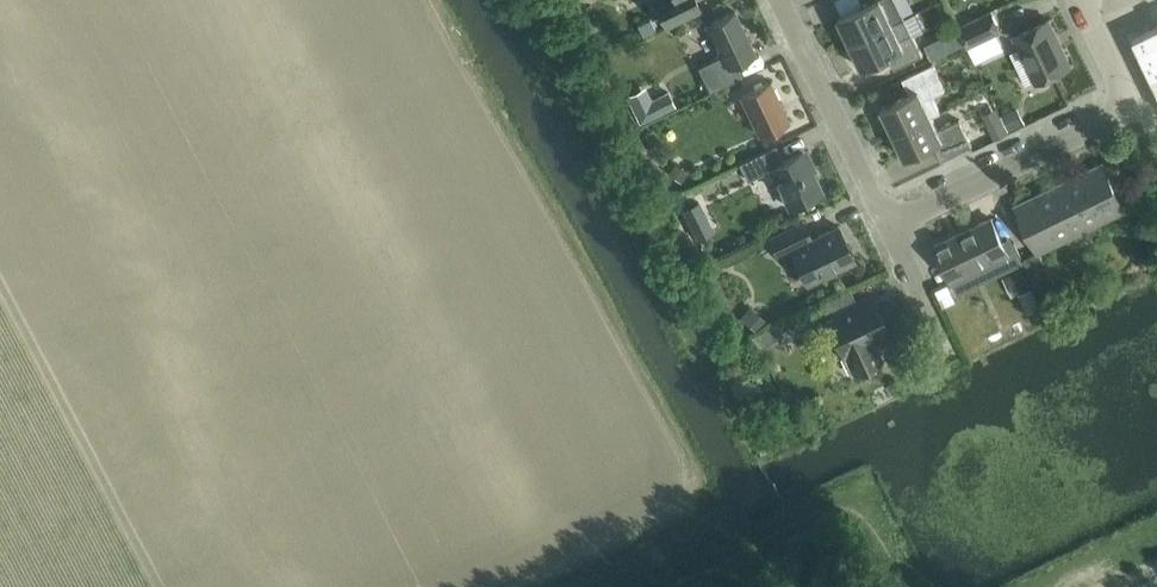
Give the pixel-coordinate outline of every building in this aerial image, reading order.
[(702,10),(697,0),(655,0),(667,26),(702,10)] [(840,18),(852,43),(906,18),(898,1),(897,0),(863,0),(865,5),(840,18)] [(710,91),(743,76),(736,62),(755,53),(735,11),(708,24),(723,55),(699,66),(710,91)] [(1002,31),(1002,30),(993,12),(961,27),(971,46),(1002,31)] [(652,15),(636,23),(642,35),(658,27),(652,15)] [(864,69),(890,57),(896,69),(924,56),(914,34),(906,18),(852,43),(864,69)] [(1051,20),(1017,36),(1016,36),(1038,82),(1073,66),(1051,20)] [(959,26),(943,34),(948,45),(964,38),(959,26)] [(943,34),(926,42),(934,57),(950,49),(948,45),(943,34)] [(883,108),(895,133),(932,115),(933,116),(941,112),(934,96),(947,90),(934,64),(904,78),(912,94),(883,108)] [(761,134),(788,121),(769,82),(742,94),(761,134)] [(650,99),(632,108),(639,123),(674,105),(667,91),(650,99)] [(1018,106),(1002,114),(1010,129),(1026,122),(1018,106)] [(940,130),(933,116),(932,115),(895,133),(907,158),(936,145),(943,160),(974,145),(961,120),(940,130)] [(1003,121),(991,127),(997,139),(1009,133),(1003,121)] [(776,145),(739,163),(747,180),(771,169),(790,207),(822,192),(803,152),(784,161),(776,145)] [(675,160),(668,170),(679,178),(687,169),(675,160)] [(1104,164),(1018,206),(1040,250),(1126,209),(1104,164)] [(699,199),(682,208),(690,224),(707,216),(699,199)] [(1017,269),(1025,265),(1017,248),(1014,242),(1006,246),(992,218),(936,246),(953,281),(1010,254),(1017,269)] [(790,249),(807,284),(855,261),(838,226),(812,238),(804,221),(769,238),(777,255),(790,249)] [(1038,251),(1022,259),(1025,265),(1040,295),(1056,288),(1038,251)] [(1024,268),(1004,276),(1013,296),(1033,287),(1024,268)] [(845,355),(854,374),(882,361),(871,339),(889,330),(872,295),(843,308),(845,312),(827,320),(844,356),(845,355)] [(751,304),(743,314),(757,327),(766,317),(751,304)] [(766,330),(752,336),(758,349),(772,343),(766,330)]
